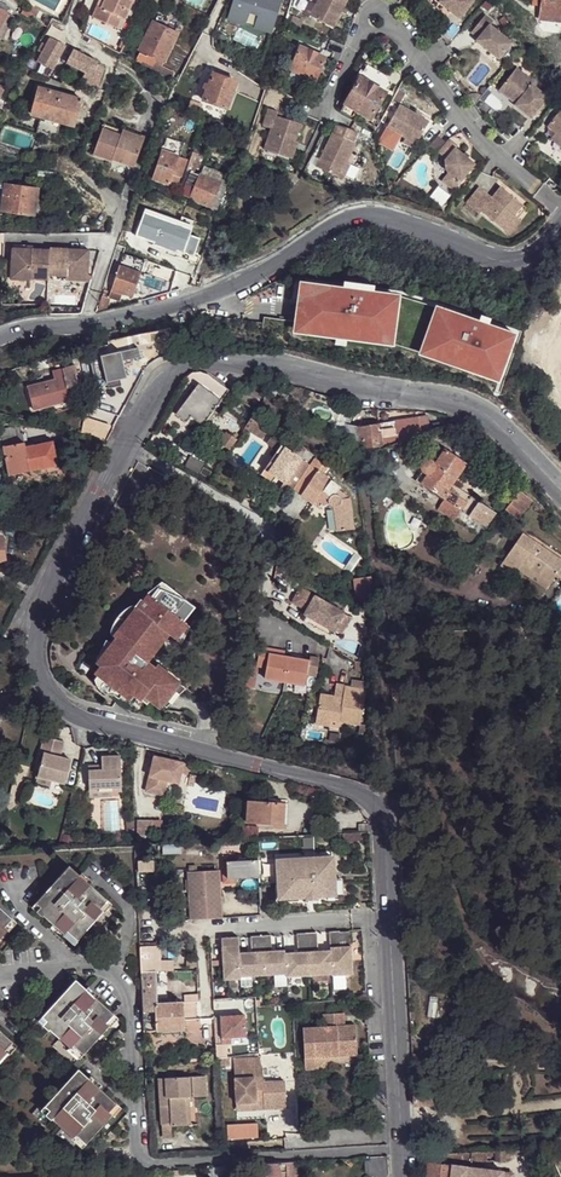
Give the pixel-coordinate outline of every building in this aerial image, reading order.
[(116,31),(121,21),(124,22),(134,0),(103,0),(98,11),(95,9),(90,19),(116,31)] [(95,9),(98,11),(103,0),(99,0),(95,9)] [(276,0),(239,0),(229,22),(244,29),(250,17),(258,21),(252,32),(267,40),(285,4),(276,0)] [(307,17),(331,29),(346,0),(316,0),(313,6),(307,17)] [(438,5),(459,21),(473,3),(470,0),(439,0),(441,2),(438,5)] [(540,13),(539,20),(560,23),(560,0),(542,0),(540,13)] [(7,13),(10,7),(0,3),(0,10),(7,13)] [(301,13),(307,17),(313,6),(307,3),(301,13)] [(39,13),(31,9),(29,15),(37,18),(39,13)] [(7,13),(0,27),(0,36),(3,38),(14,16),(7,13)] [(153,23),(175,34),(179,26),(158,15),(153,23)] [(484,15),(470,33),(478,38),(476,41),(486,49),(487,46),(490,49),(489,51),(498,59),(511,43),(489,25),(492,21),(484,15)] [(177,35),(175,34),(153,23),(152,23),(139,50),(152,57),(158,59),(164,62),(177,35)] [(50,39),(37,62),(52,69),(64,47),(50,39)] [(325,58),(300,47),(290,70),(315,81),(325,58)] [(97,61),(74,48),(66,63),(91,75),(87,83),(97,86),(103,70),(95,65),(97,61)] [(158,59),(152,57),(147,69),(174,83),(179,77),(180,75),(157,62),(158,59)] [(37,62),(32,71),(47,78),(48,77),(52,69),(37,62)] [(357,78),(359,79),(345,105),(356,111),(370,119),(391,85),(387,77),(367,66),(363,73),(361,72),(357,78)] [(523,110),(530,116),(544,100),(528,87),(531,84),(513,70),(499,87),(516,101),(512,105),(511,107),(520,113),(523,110)] [(206,102),(223,108),(226,109),(237,82),(213,74),(203,101),(206,102)] [(516,101),(499,87),(495,91),(512,105),(516,101)] [(75,122),(76,118),(80,100),(38,89),(31,115),(61,123),(74,126),(75,122)] [(470,95),(465,97),(471,106),(479,98),(476,96),(473,96),(470,95)] [(220,114),(223,108),(206,102),(203,108),(220,114)] [(190,103),(188,109),(198,113),(201,107),(190,103)] [(356,111),(345,105),(341,112),(352,118),(356,111)] [(290,148),(292,142),(298,125),(273,116),(275,112),(265,109),(259,126),(269,129),(261,150),(289,160),(293,149),(290,148)] [(416,120),(410,117),(396,109),(383,130),(404,143),(412,146),(424,125),(416,120)] [(560,142),(560,111),(558,109),(544,128),(552,135),(560,142)] [(527,120),(530,116),(523,110),(520,113),(527,120)] [(61,123),(31,115),(30,119),(39,122),(37,132),(57,137),(61,123)] [(247,135),(250,126),(232,117),(227,126),(247,135)] [(104,122),(102,127),(121,135),(123,129),(104,122)] [(331,134),(354,146),(359,137),(351,133),(335,126),(331,134)] [(121,135),(102,127),(93,153),(133,167),(145,135),(124,127),(123,129),(121,135)] [(344,163),(345,163),(354,146),(331,134),(313,168),(335,179),(344,163)] [(560,148),(560,142),(552,135),(548,140),(559,150),(560,148)] [(186,144),(169,138),(153,181),(174,188),(178,179),(179,179),(187,160),(181,158),(186,144)] [(455,149),(446,142),(443,145),(436,140),(428,149),(443,162),(441,164),(446,175),(439,184),(451,193),(473,167),(452,152),(455,149)] [(412,146),(404,143),(402,147),(409,152),(412,146)] [(194,151),(187,170),(194,172),(200,154),(194,151)] [(348,165),(345,163),(344,163),(335,179),(339,181),(348,165)] [(199,177),(191,174),(183,195),(191,198),(211,206),(212,204),(219,207),(225,188),(219,186),(219,184),(199,177)] [(37,190),(3,186),(2,203),(1,213),(34,216),(35,209),(36,199),(37,190)] [(510,219),(519,208),(498,190),(489,201),(476,190),(463,207),(477,218),(478,216),(503,235),(514,223),(510,219)] [(523,211),(519,208),(510,219),(514,223),(523,211)] [(517,226),(514,223),(503,235),(507,239),(517,226)] [(50,249),(14,248),(11,278),(30,279),(30,278),(31,273),(48,274),(50,249)] [(89,252),(50,249),(48,274),(67,276),(67,272),(87,274),(89,252)] [(136,260),(123,256),(121,260),(119,266),(116,275),(111,291),(108,298),(120,301),(122,295),(132,298),(140,274),(132,271),(136,260)] [(67,272),(67,276),(67,280),(91,281),(92,275),(87,274),(67,272)] [(292,339),(291,344),(391,357),(392,345),(419,353),(422,346),(437,351),(434,360),(467,370),(467,371),(489,378),(490,377),(498,380),(513,334),(398,297),(299,284),(294,319),(292,339)] [(94,314),(103,313),(107,300),(100,298),(94,314)] [(276,337),(292,339),(294,319),(277,318),(277,321),(278,321),(276,337)] [(260,335),(276,337),(278,321),(277,321),(262,319),(260,335)] [(437,351),(422,346),(419,353),(419,355),(434,360),(437,351)] [(28,387),(34,410),(53,405),(74,399),(68,378),(71,377),(71,376),(69,368),(53,372),(55,380),(28,387)] [(192,372),(185,378),(196,386),(198,383),(220,401),(229,390),(208,374),(200,371),(192,372)] [(198,383),(196,386),(175,413),(186,421),(191,416),(202,425),(207,418),(213,410),(220,401),(198,383)] [(273,422),(255,409),(251,415),(268,427),(273,422)] [(215,412),(213,410),(207,418),(209,420),(215,412)] [(268,427),(251,415),(245,423),(263,437),(270,428),(268,427)] [(420,429),(421,432),(429,429),(428,416),(418,417),(420,429)] [(418,417),(395,419),(398,433),(420,429),(418,417)] [(378,422),(382,447),(399,440),(398,433),(395,419),(378,422)] [(359,424),(361,447),(382,447),(378,422),(359,424)] [(237,438),(235,437),(226,432),(220,442),(230,448),(237,438)] [(3,438),(5,447),(26,443),(24,434),(3,438)] [(294,490),(310,466),(285,449),(287,446),(272,436),(267,443),(271,446),(272,451),(270,455),(273,457),(265,470),(277,477),(285,483),(281,487),(291,494),(294,490)] [(492,444),(486,438),(483,441),(489,446),(492,444)] [(31,471),(26,448),(26,443),(5,447),(4,447),(9,476),(31,471)] [(53,443),(26,448),(31,471),(57,466),(53,443)] [(421,482),(441,496),(451,481),(465,461),(445,447),(434,464),(428,471),(421,482)] [(506,458),(501,453),(497,456),(503,461),(506,458)] [(183,468),(196,475),(201,465),(188,457),(183,468)] [(322,464),(315,458),(310,466),(294,490),(318,508),(321,505),(328,503),(332,506),(335,531),(354,528),(350,497),(338,488),(340,486),(318,469),(322,464)] [(428,471),(434,464),(434,463),(433,462),(433,461),(431,459),(428,459),(427,459),(424,460),(423,462),(422,464),(421,465),(422,466),(422,468),(424,470),(426,471),(428,471)] [(422,468),(422,466),(414,478),(421,482),(428,471),(426,471),(424,470),(422,468)] [(521,474),(516,468),(512,471),(518,477),(521,474)] [(277,477),(265,470),(261,476),(273,483),(277,477)] [(444,498),(461,509),(472,495),(451,481),(441,496),(444,498)] [(534,488),(529,483),(526,485),(531,491),(534,488)] [(521,514),(531,502),(519,491),(509,505),(521,514)] [(485,526),(495,511),(472,495),(461,509),(485,526)] [(543,497),(540,501),(560,522),(560,515),(543,497)] [(454,519),(461,509),(444,498),(437,507),(454,519)] [(557,572),(560,575),(560,559),(522,533),(499,566),(513,575),(516,570),(545,590),(557,572)] [(361,601),(373,600),(370,576),(358,578),(361,601)] [(195,607),(164,583),(152,597),(148,594),(143,601),(140,598),(134,606),(135,608),(113,636),(116,638),(97,663),(99,665),(95,671),(130,699),(135,693),(147,703),(150,699),(159,706),(178,682),(157,665),(154,668),(146,662),(169,634),(176,638),(187,624),(184,621),(195,607)] [(344,614),(301,589),(293,603),(307,611),(305,615),(334,632),(344,614)] [(344,614),(334,632),(342,637),(352,619),(344,614)] [(401,631),(391,632),(391,641),(401,640),(401,631)] [(259,647),(256,665),(266,667),(264,679),(306,685),(308,675),(317,675),(320,657),(311,656),(310,660),(268,654),(270,649),(259,647)] [(256,665),(248,664),(244,689),(253,691),(256,665)] [(357,689),(368,690),(369,682),(358,681),(357,689)] [(322,695),(318,725),(330,726),(331,720),(341,722),(362,725),(368,690),(357,689),(346,687),(345,696),(344,703),(335,702),(335,697),(322,695)] [(214,720),(221,722),(220,723),(224,724),(226,718),(215,715),(214,720)] [(343,737),(333,736),(332,743),(342,744),(343,737)] [(55,750),(61,752),(64,742),(43,737),(39,752),(43,753),(37,778),(51,781),(65,785),(70,760),(60,758),(53,756),(55,750)] [(189,764),(154,756),(150,776),(179,783),(181,773),(187,774),(189,764)] [(113,789),(113,794),(123,793),(120,757),(102,758),(102,766),(102,770),(89,771),(90,795),(105,794),(104,789),(113,789)] [(202,777),(190,774),(188,786),(194,787),(195,783),(200,784),(202,777)] [(49,787),(51,781),(37,778),(36,783),(49,787)] [(283,824),(284,803),(248,801),(247,822),(283,824)] [(138,820),(137,834),(152,836),(153,821),(138,820)] [(256,837),(257,837),(256,827),(241,828),(242,838),(256,837)] [(353,832),(342,832),(343,841),(353,841),(353,838),(353,832)] [(544,859),(553,864),(556,859),(546,854),(544,859)] [(332,857),(278,860),(279,885),(279,897),(298,896),(305,896),(306,902),(318,901),(318,895),(325,894),(334,894),(334,879),(332,857)] [(154,860),(138,861),(139,871),(154,870),(154,860)] [(258,860),(222,862),(222,883),(236,882),(235,878),(258,877),(258,869),(258,860)] [(67,930),(77,938),(103,910),(100,907),(106,900),(69,866),(36,902),(46,911),(44,914),(64,933),(67,930)] [(189,871),(189,889),(220,888),(219,870),(189,871)] [(334,894),(325,894),(325,899),(342,898),(340,878),(334,879),(334,894)] [(279,897),(279,885),(275,885),(276,902),(298,901),(298,896),(279,897)] [(190,919),(220,918),(220,888),(189,889),(190,919)] [(111,904),(106,900),(100,907),(103,910),(104,912),(111,904)] [(41,917),(44,914),(46,911),(36,902),(32,908),(41,917)] [(12,919),(0,908),(0,938),(7,930),(4,928),(12,919)] [(16,923),(12,919),(4,928),(7,930),(9,931),(16,923)] [(72,944),(77,938),(67,930),(64,933),(62,935),(72,944)] [(346,931),(336,932),(337,948),(347,947),(346,931)] [(336,932),(326,933),(327,951),(329,975),(329,977),(350,975),(348,947),(347,947),(337,948),(336,932)] [(295,954),(282,955),(283,975),(284,978),(307,976),(303,934),(294,935),(295,954)] [(313,934),(303,934),(307,976),(329,975),(327,951),(315,952),(313,934)] [(522,942),(524,945),(526,945),(529,945),(531,942),(531,941),(531,938),(528,936),(525,936),(522,939),(522,942)] [(267,937),(257,938),(260,977),(283,975),(282,955),(282,952),(268,953),(267,937)] [(260,977),(257,938),(248,939),(249,954),(236,955),(238,978),(260,977)] [(236,955),(235,940),(225,940),(218,941),(218,949),(221,983),(238,982),(238,978),(236,955)] [(139,946),(140,971),(155,971),(159,971),(158,945),(139,946)] [(473,966),(468,954),(461,957),(466,969),(473,966)] [(140,971),(143,1031),(184,1029),(183,1002),(157,1003),(155,971),(140,971)] [(74,1044),(83,1053),(109,1025),(107,1021),(113,1014),(76,979),(43,1015),(55,1027),(51,1030),(71,1047),(74,1044)] [(118,1018),(113,1014),(107,1021),(109,1025),(111,1026),(118,1018)] [(349,1034),(355,1034),(355,1025),(343,1026),(342,1014),(322,1015),(323,1028),(302,1029),(305,1069),(305,1070),(325,1069),(324,1051),(324,1045),(327,1045),(327,1051),(338,1050),(338,1044),(350,1043),(349,1034)] [(44,1024),(51,1030),(55,1027),(43,1015),(39,1019),(44,1023),(44,1024)] [(246,1040),(244,1015),(218,1016),(220,1042),(246,1040)] [(9,1054),(5,1051),(13,1043),(0,1031),(0,1064),(9,1054)] [(356,1050),(355,1034),(349,1034),(350,1043),(338,1044),(338,1050),(356,1050)] [(17,1047),(13,1043),(5,1051),(9,1054),(10,1055),(17,1047)] [(80,1057),(83,1053),(74,1044),(71,1047),(70,1048),(80,1057)] [(262,1069),(233,1071),(233,1082),(240,1081),(241,1090),(234,1090),(236,1114),(287,1109),(285,1083),(263,1084),(262,1069)] [(79,1070),(45,1106),(55,1115),(52,1119),(73,1138),(76,1135),(86,1144),(111,1116),(108,1113),(108,1112),(116,1104),(96,1085),(89,1079),(79,1070)] [(165,1088),(158,1088),(161,1126),(171,1125),(171,1128),(186,1126),(184,1097),(194,1097),(206,1096),(204,1075),(164,1077),(165,1088)] [(91,1077),(89,1079),(96,1085),(98,1083),(91,1077)] [(195,1125),(194,1097),(184,1097),(186,1126),(195,1125)] [(120,1108),(116,1104),(108,1112),(111,1116),(112,1117),(120,1108)] [(55,1115),(45,1106),(41,1111),(51,1120),(52,1119),(55,1115)] [(82,1148),(86,1144),(76,1135),(73,1138),(72,1139),(82,1148)] [(523,1158),(523,1149),(472,1152),(472,1161),(523,1158)] [(472,1161),(472,1152),(430,1154),(430,1158),(472,1161)] [(364,1158),(364,1174),(371,1176),(386,1176),(389,1175),(388,1156),(385,1156),(381,1157),(364,1158)] [(351,1159),(341,1159),(345,1163),(350,1167),(358,1158),(351,1159)] [(513,1174),(503,1172),(504,1169),(470,1165),(430,1161),(428,1176),(512,1176),(513,1174)] [(256,1164),(258,1176),(281,1176),(286,1176),(297,1176),(295,1162),(256,1164)] [(208,1176),(227,1176),(226,1166),(208,1167),(208,1176)]
